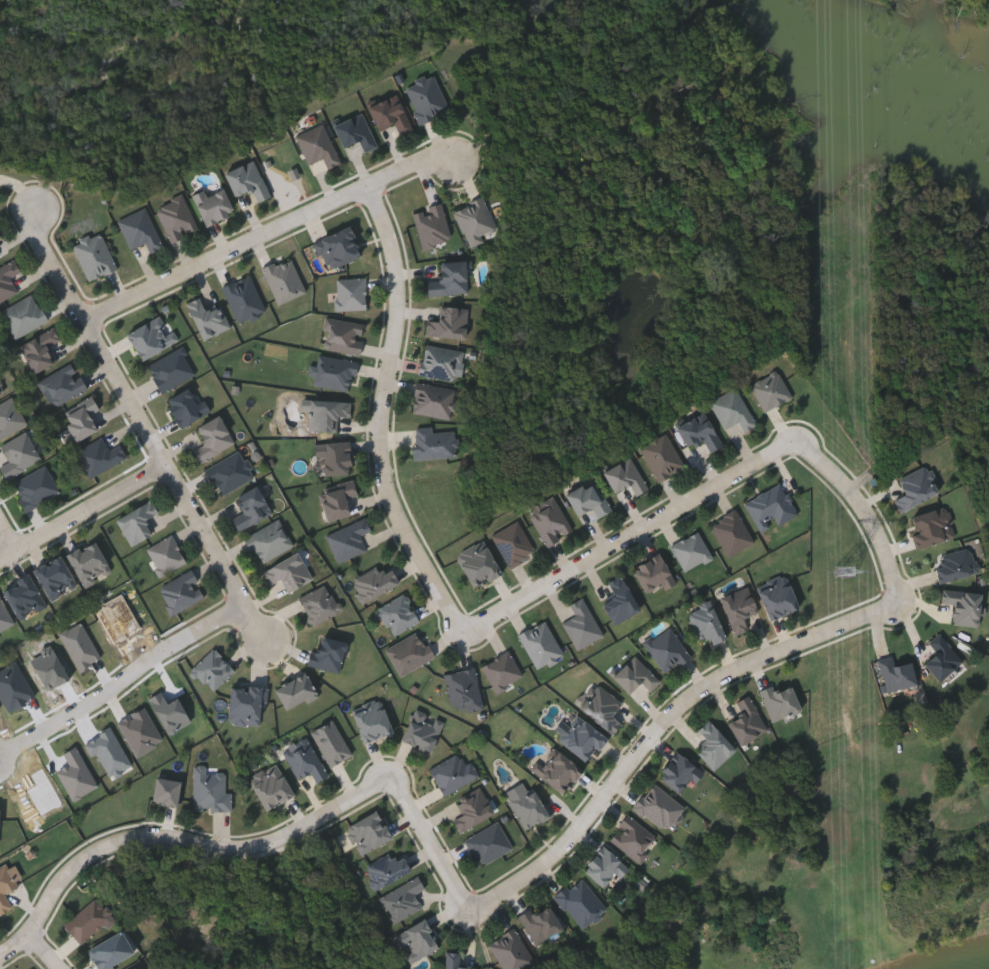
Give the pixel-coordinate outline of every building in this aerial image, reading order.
[(451,110),(422,122),(406,87),(435,74),(451,110)] [(370,105),(398,92),(414,128),(401,134),(395,122),(380,128),(370,105)] [(335,124),(363,111),(379,145),(365,151),(359,139),(345,146),(335,124)] [(314,174),(298,136),(326,124),(342,163),(314,174)] [(226,171),(256,159),(271,196),(258,201),(253,188),(236,196),(226,171)] [(236,212),(207,225),(194,196),(222,183),(236,212)] [(172,242),(156,207),(184,194),(200,229),(172,242)] [(486,197),(498,233),(469,243),(456,208),(486,197)] [(454,240),(424,248),(414,211),(443,203),(454,240)] [(131,249),(119,219),(147,207),(164,247),(151,253),(147,242),(131,249)] [(118,268),(90,281),(73,243),(101,231),(118,268)] [(280,304),(264,268),(292,256),(308,292),(280,304)] [(20,292),(0,302),(0,267),(16,259),(22,271),(12,276),(20,292)] [(469,292),(429,294),(429,280),(441,280),(440,262),(468,261),(469,292)] [(223,286),(250,273),(268,310),(240,323),(223,286)] [(367,308),(338,308),(338,277),(367,277),(367,308)] [(2,309),(35,293),(48,322),(15,337),(2,309)] [(221,303),(232,328),(204,339),(188,302),(203,296),(208,308),(221,303)] [(467,338),(427,336),(428,319),(441,320),(442,306),(469,307),(467,338)] [(128,330),(162,316),(168,330),(174,328),(180,342),(140,358),(128,330)] [(361,354),(326,349),(330,318),(365,322),(361,354)] [(18,345),(54,326),(61,340),(51,345),(59,360),(33,374),(18,345)] [(459,380),(421,374),(425,344),(464,350),(459,380)] [(148,366),(182,346),(197,373),(164,393),(148,366)] [(357,360),(353,390),(313,385),(316,365),(318,366),(320,355),(357,360)] [(89,388),(55,407),(40,380),(73,361),(89,388)] [(794,395),(767,412),(751,386),(777,369),(794,395)] [(456,389),(455,418),(415,415),(416,387),(456,389)] [(759,424),(746,432),(740,422),(727,429),(711,401),(737,387),(759,424)] [(168,397),(192,388),(197,402),(206,399),(211,414),(178,425),(168,397)] [(93,396),(106,426),(76,440),(62,411),(93,396)] [(28,425),(0,440),(0,404),(14,397),(28,425)] [(339,431),(311,430),(312,399),(353,400),(353,416),(340,416),(339,431)] [(678,426),(705,410),(725,445),(713,452),(705,440),(691,449),(678,426)] [(236,445),(200,462),(194,449),(206,444),(198,426),(222,415),(236,445)] [(415,429),(457,427),(458,457),(416,458),(415,429)] [(43,460),(8,480),(0,467),(10,461),(2,446),(27,432),(43,460)] [(686,467),(660,481),(641,446),(668,432),(686,467)] [(111,449),(120,443),(128,456),(91,478),(76,452),(103,436),(111,449)] [(317,443),(351,440),(354,473),(325,475),(324,458),(318,458),(317,443)] [(207,471),(240,449),(256,475),(223,496),(207,471)] [(616,492),(605,471),(633,457),(650,490),(637,497),(631,484),(616,492)] [(14,483),(48,466),(61,493),(27,510),(14,483)] [(906,494),(900,482),(931,467),(942,491),(902,510),(896,499),(906,494)] [(352,514),(329,520),(320,488),(355,479),(359,495),(348,498),(352,514)] [(613,511),(599,518),(595,508),(578,516),(568,493),(598,479),(613,511)] [(800,514),(776,526),(775,525),(762,532),(747,501),(784,483),(800,514)] [(244,513),(237,497),(260,487),(273,515),(239,530),(233,518),(244,513)] [(548,546),(531,511),(558,498),(574,533),(548,546)] [(153,535),(131,546),(117,518),(153,500),(160,513),(146,520),(153,535)] [(757,541),(732,557),(711,525),(736,509),(757,541)] [(245,538),(279,518),(295,545),(261,565),(245,538)] [(339,562),(328,534),(367,518),(373,530),(362,535),(369,550),(339,562)] [(514,569),(494,541),(519,523),(539,551),(514,569)] [(713,558),(686,571),(673,544),(701,531),(713,558)] [(188,561),(162,577),(146,549),(172,534),(188,561)] [(68,555),(96,540),(113,572),(85,587),(68,555)] [(475,588),(459,558),(486,543),(502,573),(475,588)] [(314,579),(289,592),(282,578),(271,584),(264,570),(300,552),(314,579)] [(649,595),(634,567),(662,553),(676,581),(649,595)] [(50,601),(34,570),(62,555),(78,586),(50,601)] [(392,568),(400,582),(366,603),(353,581),(380,565),(384,572),(392,568)] [(159,588),(192,569),(207,595),(174,614),(159,588)] [(21,620),(3,589),(30,573),(48,605),(21,620)] [(610,581),(625,574),(641,612),(614,624),(604,600),(616,595),(610,581)] [(773,620),(760,589),(787,577),(801,608),(773,620)] [(300,598),(328,583),(342,610),(314,625),(300,598)] [(735,635),(721,597),(750,586),(759,612),(745,617),(749,630),(735,635)] [(943,603),(944,589),(983,592),(980,625),(953,623),(954,604),(943,603)] [(16,625),(0,633),(0,594),(16,625)] [(389,633),(381,603),(410,596),(418,625),(389,633)] [(571,604),(585,597),(605,636),(578,649),(564,621),(576,615),(571,604)] [(727,638),(715,643),(711,636),(701,640),(689,611),(712,601),(727,638)] [(520,633),(547,619),(565,656),(538,669),(520,633)] [(692,657),(666,674),(646,643),(672,626),(692,657)] [(435,659),(399,675),(387,648),(422,631),(435,659)] [(336,674),(310,661),(324,633),(350,646),(336,674)] [(929,643),(941,633),(964,661),(940,681),(925,663),(937,652),(929,643)] [(215,692),(192,670),(214,648),(237,670),(215,692)] [(642,681),(630,694),(614,676),(636,654),(662,681),(652,691),(642,681)] [(912,661),(918,684),(887,691),(879,659),(894,655),(897,665),(912,661)] [(286,709),(276,685),(307,671),(317,695),(286,709)] [(624,702),(614,715),(623,723),(615,734),(581,708),(600,683),(624,702)] [(792,686),(803,709),(775,721),(761,690),(775,684),(778,692),(792,686)] [(231,685),(268,686),(268,702),(262,702),(261,723),(231,723),(231,685)] [(741,745),(730,722),(745,715),(738,702),(751,695),(769,731),(741,745)] [(607,737),(587,761),(562,740),(582,716),(607,737)] [(312,732),(334,719),(354,753),(332,766),(312,732)] [(699,730),(711,719),(737,750),(715,769),(698,750),(709,741),(699,730)] [(330,775),(318,782),(312,772),(300,779),(285,754),(310,740),(330,775)] [(480,777),(444,795),(431,768),(467,751),(480,777)] [(658,776),(678,751),(705,772),(697,782),(692,778),(680,793),(658,776)] [(195,811),(195,765),(208,765),(208,771),(227,771),(227,792),(233,792),(233,811),(195,811)] [(686,807),(666,831),(635,806),(656,782),(686,807)] [(482,788),(497,813),(462,833),(454,820),(464,814),(457,802),(482,788)] [(660,838),(641,862),(610,839),(629,814),(660,838)] [(466,838),(501,822),(514,849),(480,866),(466,838)] [(604,886),(584,869),(604,845),(631,867),(622,878),(616,873),(604,886)] [(12,907),(0,913),(0,865),(6,862),(18,886),(5,893),(12,907)] [(556,896),(581,875),(609,909),(584,930),(556,896)] [(536,961),(523,968),(505,968),(490,944),(515,928),(536,961)] [(478,966),(478,968),(446,968),(447,953),(468,953),(468,965),(478,966)]
